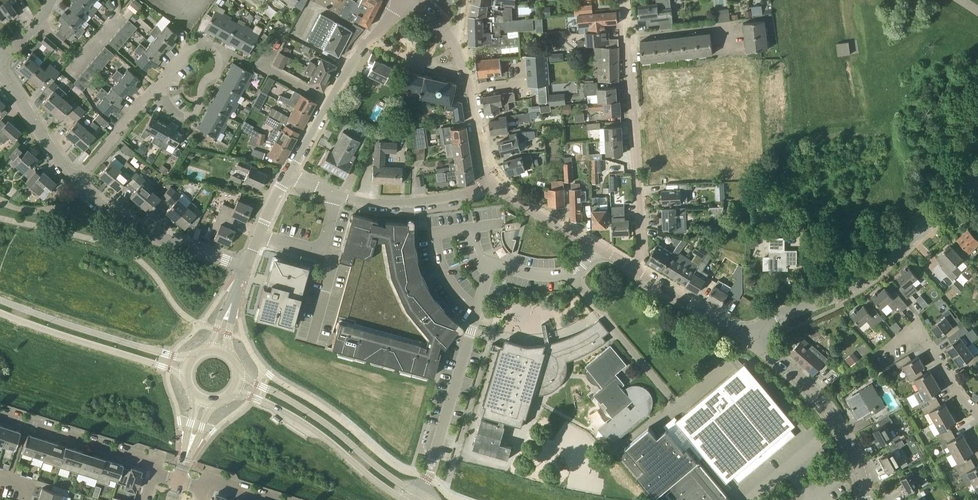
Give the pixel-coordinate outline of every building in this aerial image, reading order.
[(7,19),(13,15),(15,18),(19,15),(10,3),(14,0),(0,0),(0,9),(7,19)] [(94,13),(79,0),(72,0),(74,2),(69,7),(84,19),(81,16),(85,11),(91,16),(94,13)] [(95,0),(79,0),(94,13),(97,9),(91,4),(95,0)] [(115,6),(110,0),(109,0),(104,4),(110,10),(115,6)] [(130,5),(138,11),(143,5),(136,0),(134,0),(130,5)] [(293,4),(301,11),(307,0),(296,0),(293,4)] [(339,14),(346,0),(313,0),(339,14)] [(368,27),(382,0),(361,0),(359,3),(353,0),(346,0),(339,14),(339,15),(353,23),(355,20),(368,27)] [(657,3),(639,5),(641,19),(647,18),(647,25),(672,22),(672,15),(671,8),(670,0),(657,0),(657,3)] [(269,12),(269,11),(272,13),(275,9),(267,3),(264,8),(269,12)] [(502,10),(503,6),(472,3),(470,15),(487,15),(488,8),(502,10)] [(592,12),(591,5),(576,6),(576,14),(592,12)] [(761,5),(752,6),(753,14),(762,13),(761,5)] [(540,16),(551,16),(550,6),(540,7),(540,16)] [(85,30),(84,29),(89,23),(84,19),(69,7),(72,10),(68,15),(65,12),(62,16),(82,33),(85,30)] [(716,10),(717,22),(730,20),(729,8),(716,10)] [(216,35),(227,15),(223,13),(222,15),(215,11),(205,29),(216,35)] [(618,23),(617,11),(616,11),(616,12),(578,15),(579,25),(585,25),(586,33),(592,33),(594,33),(607,32),(606,24),(618,23)] [(135,22),(138,18),(134,14),(130,18),(135,22)] [(348,45),(354,39),(349,36),(352,30),(320,14),(314,27),(345,43),(345,44),(348,45)] [(227,41),(237,23),(230,20),(232,18),(227,15),(216,35),(227,41)] [(487,15),(470,15),(470,44),(490,42),(492,46),(501,46),(501,45),(519,44),(518,33),(501,34),(501,27),(491,27),(491,23),(505,22),(505,29),(513,29),(514,29),(513,19),(504,20),(504,16),(487,15)] [(79,37),(82,33),(62,16),(58,19),(62,22),(57,28),(60,30),(68,37),(73,32),(79,37)] [(514,29),(513,29),(514,31),(534,30),(533,18),(513,19),(514,29)] [(128,20),(124,24),(133,32),(137,27),(128,20)] [(139,26),(148,31),(151,25),(142,20),(139,26)] [(743,29),(765,26),(765,21),(744,23),(744,25),(742,25),(743,29)] [(238,47),(249,27),(244,25),(243,27),(237,23),(227,41),(238,47)] [(124,24),(120,29),(129,37),(133,32),(124,24)] [(153,29),(173,46),(176,43),(173,40),(178,34),(166,25),(162,30),(156,25),(153,29)] [(765,26),(743,29),(743,32),(745,32),(745,34),(765,32),(764,28),(766,27),(765,26)] [(249,27),(238,47),(249,53),(259,35),(252,32),(253,30),(249,27)] [(307,40),(338,56),(339,56),(348,45),(345,44),(345,43),(314,27),(307,40)] [(120,29),(116,33),(125,41),(129,37),(120,29)] [(170,50),(173,46),(153,29),(150,32),(155,37),(151,43),(162,52),(166,47),(170,50)] [(64,41),(68,37),(60,30),(56,34),(64,41)] [(705,32),(708,54),(713,54),(711,33),(709,33),(709,31),(705,32)] [(592,33),(586,33),(587,40),(578,40),(579,49),(588,48),(588,45),(607,44),(607,32),(594,33),(592,33)] [(706,55),(708,54),(705,32),(701,32),(701,34),(698,34),(700,54),(706,53),(706,55)] [(765,34),(765,32),(745,34),(746,39),(744,39),(744,43),(767,40),(766,33),(766,34),(765,34)] [(116,33),(112,38),(121,46),(125,41),(116,33)] [(687,35),(684,36),(687,55),(692,55),(692,56),(694,56),(691,33),(687,34),(687,35)] [(699,54),(700,54),(698,34),(695,35),(695,33),(691,33),(694,56),(700,55),(699,55),(699,54)] [(673,37),(670,37),(673,57),(679,56),(679,58),(680,58),(677,35),(673,36),(673,37)] [(685,56),(687,55),(684,36),(681,36),(681,35),(677,35),(680,58),(686,57),(686,56),(685,56)] [(52,51),(57,45),(46,36),(41,42),(52,51)] [(672,57),(673,57),(670,37),(667,38),(667,36),(663,37),(666,59),(673,58),(672,58),(672,57)] [(666,59),(663,37),(659,37),(660,39),(656,39),(659,59),(665,58),(665,59),(666,59)] [(117,51),(121,46),(112,38),(108,43),(117,51)] [(652,61),(649,38),(646,39),(646,40),(640,41),(643,62),(645,62),(645,61),(644,61),(651,60),(651,61),(652,61)] [(658,59),(659,59),(656,39),(653,40),(653,38),(649,38),(652,61),(659,60),(658,60),(658,59)] [(767,40),(744,43),(745,46),(746,46),(747,51),(768,49),(768,47),(767,47),(767,48),(766,41),(767,41),(767,40)] [(849,41),(836,43),(838,56),(850,54),(849,41)] [(158,57),(162,52),(151,43),(146,48),(140,43),(137,46),(158,64),(161,60),(158,57)] [(105,46),(101,51),(110,59),(114,54),(105,46)] [(155,68),(158,64),(137,46),(134,50),(140,55),(135,61),(146,70),(151,65),(155,68)] [(288,55),(291,49),(285,46),(282,52),(288,55)] [(598,81),(603,81),(619,81),(619,47),(594,47),(594,59),(598,59),(598,81)] [(101,51),(97,56),(106,63),(110,59),(101,51)] [(29,78),(40,66),(33,60),(37,56),(32,52),(18,68),(29,78)] [(280,52),(274,64),(282,69),(286,63),(283,62),(287,56),(280,52)] [(377,55),(372,53),(360,74),(367,77),(368,74),(384,82),(391,67),(375,59),(376,56),(377,55)] [(546,84),(549,84),(547,54),(526,55),(526,56),(528,81),(529,86),(538,85),(546,84)] [(97,56),(93,60),(102,68),(106,63),(97,56)] [(329,78),(335,65),(321,58),(318,65),(310,61),(307,67),(329,78)] [(500,58),(477,60),(476,60),(477,67),(478,76),(478,79),(479,82),(480,82),(487,81),(487,78),(487,76),(502,74),(500,58)] [(98,73),(102,68),(93,60),(89,65),(98,73)] [(228,74),(248,85),(251,81),(248,80),(252,73),(234,63),(228,74)] [(52,81),(60,72),(50,64),(45,70),(40,66),(29,78),(40,87),(41,85),(47,78),(51,82),(52,81)] [(89,65),(85,69),(94,77),(98,73),(89,65)] [(322,90),(329,78),(307,67),(304,72),(312,76),(308,83),(322,90)] [(85,69),(81,74),(90,82),(94,77),(85,69)] [(114,73),(135,91),(138,87),(134,84),(139,79),(128,69),(123,75),(117,70),(114,73)] [(465,121),(462,102),(452,99),(456,83),(424,75),(424,76),(406,71),(402,88),(410,90),(409,95),(445,104),(444,108),(452,110),(454,122),(465,121)] [(131,95),(135,91),(114,73),(111,77),(117,82),(112,87),(124,97),(128,92),(131,95)] [(81,74),(77,78),(86,86),(90,82),(81,74)] [(246,90),(248,85),(228,74),(222,85),(240,95),(244,88),(246,90)] [(83,91),(86,86),(77,78),(73,83),(83,91)] [(267,94),(274,80),(269,78),(261,91),(267,94)] [(67,94),(58,85),(52,81),(51,82),(45,89),(44,90),(49,95),(42,104),(48,109),(51,112),(63,98),(67,94)] [(606,100),(617,101),(616,87),(596,88),(596,82),(584,82),(585,95),(599,94),(599,100),(606,100)] [(546,84),(538,85),(539,103),(548,103),(546,84)] [(237,101),(240,95),(222,85),(216,96),(236,107),(239,102),(237,101)] [(119,102),(124,97),(112,87),(108,92),(102,87),(99,91),(119,109),(123,105),(119,102)] [(116,112),(119,109),(99,91),(96,95),(102,99),(97,105),(108,115),(113,109),(116,112)] [(316,102),(295,91),(294,91),(290,99),(280,95),(278,100),(284,102),(294,107),(309,115),(316,102)] [(483,96),(486,114),(510,110),(508,102),(516,101),(514,91),(483,96)] [(550,105),(566,104),(565,93),(549,95),(550,105)] [(346,108),(355,111),(360,97),(352,94),(346,108)] [(234,111),(236,107),(216,96),(210,106),(228,116),(232,110),(234,111)] [(72,117),(80,107),(75,103),(72,106),(63,98),(51,112),(60,120),(67,112),(72,117)] [(620,101),(617,101),(606,100),(599,100),(599,102),(588,103),(589,110),(605,109),(605,116),(621,115),(620,101)] [(563,114),(572,113),(571,104),(562,105),(563,114)] [(225,123),(228,116),(210,106),(204,117),(224,128),(227,124),(225,123)] [(85,111),(80,107),(72,117),(77,121),(77,120),(77,121),(85,111)] [(281,122),(285,114),(272,107),(268,115),(270,116),(281,122)] [(302,127),(309,115),(294,107),(288,119),(302,127)] [(155,135),(162,122),(156,119),(158,115),(154,112),(141,136),(145,138),(149,132),(155,135)] [(531,118),(530,112),(499,116),(500,120),(490,121),(491,133),(509,131),(507,122),(515,121),(515,122),(531,120),(531,118)] [(574,120),(583,120),(583,112),(574,112),(574,120)] [(99,114),(95,119),(104,127),(109,122),(99,114)] [(281,122),(270,116),(268,115),(265,121),(279,129),(283,123),(281,122)] [(222,133),(224,128),(204,117),(198,128),(216,138),(220,132),(222,133)] [(1,119),(0,120),(0,140),(4,143),(10,136),(15,140),(22,132),(8,120),(6,123),(1,119)] [(77,120),(77,121),(65,134),(75,142),(86,129),(77,121),(77,120)] [(93,121),(86,129),(75,142),(84,150),(95,136),(92,133),(98,126),(93,121)] [(161,147),(174,124),(170,121),(168,125),(162,122),(155,135),(161,139),(157,145),(158,146),(161,147)] [(174,124),(161,147),(166,150),(169,143),(176,147),(183,134),(177,130),(179,126),(174,124)] [(289,128),(290,127),(287,125),(286,126),(285,125),(283,130),(282,130),(275,142),(290,150),(296,137),(295,137),(298,132),(297,132),(298,131),(294,130),(293,130),(294,129),(290,127),(290,128),(289,128)] [(600,141),(606,141),(606,140),(623,139),(622,126),(605,127),(605,128),(600,128),(600,141)] [(416,128),(414,149),(417,148),(424,147),(422,127),(416,128)] [(452,142),(467,140),(465,127),(450,129),(452,142)] [(252,128),(250,133),(251,134),(258,138),(259,132),(252,128)] [(503,155),(520,150),(520,149),(518,141),(523,139),(535,136),(533,130),(525,131),(521,131),(510,134),(511,138),(499,141),(501,148),(500,148),(501,153),(502,152),(503,155)] [(320,165),(344,178),(353,163),(349,161),(360,141),(343,131),(332,151),(329,150),(320,165)] [(262,144),(263,139),(258,138),(251,134),(248,143),(256,145),(256,142),(262,144)] [(606,140),(606,141),(607,154),(624,153),(623,139),(606,140)] [(453,157),(454,157),(470,154),(467,140),(452,142),(451,142),(451,143),(445,143),(445,144),(447,157),(453,156),(453,157)] [(372,182),(401,183),(402,168),(396,167),(384,167),(385,152),(396,153),(397,143),(385,142),(386,141),(375,141),(374,166),(373,166),(372,182)] [(283,162),(290,150),(275,142),(268,154),(283,162)] [(125,143),(121,148),(131,156),(135,152),(125,143)] [(142,155),(147,148),(142,143),(136,150),(142,155)] [(22,151),(17,146),(9,156),(13,160),(12,162),(23,172),(30,165),(32,166),(38,159),(28,149),(23,155),(20,153),(22,151)] [(265,153),(253,149),(251,155),(263,159),(265,153)] [(441,172),(471,167),(470,154),(454,157),(455,162),(449,163),(450,167),(436,169),(437,173),(441,172)] [(534,165),(533,160),(531,154),(523,157),(523,156),(504,161),(508,174),(514,172),(515,175),(521,174),(520,171),(526,170),(526,169),(534,167),(534,165)] [(583,167),(587,160),(582,157),(578,164),(583,167)] [(602,159),(591,159),(592,177),(591,177),(592,184),(599,183),(598,172),(602,172),(602,159)] [(244,180),(261,188),(267,175),(257,170),(258,168),(239,160),(236,167),(248,172),(244,180)] [(109,183),(120,169),(111,161),(99,175),(109,183)] [(574,181),(573,163),(564,163),(565,181),(574,181)] [(129,188),(139,175),(135,171),(129,177),(125,173),(128,169),(123,165),(120,169),(109,183),(118,191),(123,184),(129,188)] [(165,174),(168,169),(162,165),(159,170),(165,174)] [(458,184),(469,183),(474,182),(471,167),(441,172),(442,181),(449,180),(449,177),(456,176),(458,184)] [(40,175),(36,171),(25,182),(39,195),(45,188),(49,191),(57,183),(43,171),(40,175)] [(140,205),(151,191),(151,190),(154,187),(139,175),(129,188),(133,192),(130,196),(140,205)] [(239,184),(242,179),(233,175),(230,180),(239,184)] [(565,205),(564,188),(564,180),(552,181),(552,188),(548,189),(549,206),(566,206),(566,205),(565,205)] [(694,189),(693,183),(678,184),(679,189),(663,190),(663,204),(671,203),(671,204),(673,204),(673,203),(690,202),(689,189),(694,189)] [(208,195),(212,189),(206,186),(202,191),(208,195)] [(167,200),(175,191),(170,187),(162,196),(167,200)] [(572,221),(573,221),(582,221),(581,189),(571,189),(572,221)] [(17,203),(23,196),(18,191),(12,198),(17,203)] [(151,191),(140,205),(149,212),(161,198),(151,191)] [(175,220),(187,206),(178,199),(181,195),(175,191),(167,200),(172,205),(166,212),(175,220)] [(604,228),(604,226),(607,226),(606,209),(600,210),(599,197),(592,197),(594,227),(600,227),(600,228),(604,228)] [(218,215),(233,222),(235,216),(246,221),(252,206),(238,200),(234,208),(223,203),(218,215)] [(187,206),(175,220),(185,228),(188,224),(196,227),(200,217),(193,211),(197,206),(191,201),(187,206)] [(630,234),(629,219),(626,219),(626,218),(625,218),(625,207),(612,207),(613,234),(630,234)] [(676,208),(663,208),(664,228),(676,228),(676,231),(686,231),(685,207),(676,207),(676,208)] [(523,220),(504,208),(504,211),(505,217),(506,229),(502,229),(502,231),(502,234),(503,237),(503,240),(504,243),(506,245),(508,248),(510,250),(513,253),(523,220)] [(407,222),(407,223),(385,221),(385,225),(371,221),(372,218),(352,213),(351,219),(349,218),(341,246),(343,247),(339,261),(350,265),(335,320),(339,321),(331,348),(433,376),(440,351),(438,350),(439,344),(444,348),(456,330),(457,331),(458,331),(459,331),(460,331),(461,331),(462,330),(462,329),(463,329),(463,328),(463,327),(462,327),(462,326),(461,325),(455,321),(449,316),(444,310),(443,309),(435,300),(431,294),(427,287),(426,285),(421,275),(421,274),(419,268),(418,266),(416,260),(416,258),(414,247),(414,246),(413,239),(413,231),(414,223),(414,222),(413,221),(413,220),(412,220),(412,219),(411,219),(410,219),(409,219),(408,220),(407,220),(407,221),(407,222)] [(230,228),(233,222),(218,215),(212,228),(218,230),(211,244),(220,247),(222,242),(229,245),(235,230),(230,228)] [(201,230),(201,229),(196,227),(192,238),(198,240),(201,230)] [(969,228),(958,239),(969,251),(977,243),(977,239),(969,228)] [(716,240),(718,232),(711,230),(709,238),(716,240)] [(748,248),(759,245),(756,237),(746,240),(748,248)] [(797,250),(784,250),(784,238),(770,237),(770,257),(764,257),(764,269),(787,269),(787,266),(788,266),(788,265),(796,265),(797,250)] [(662,270),(672,252),(658,243),(647,261),(662,270)] [(662,270),(688,286),(694,275),(698,269),(699,267),(703,261),(702,260),(708,252),(709,249),(703,245),(699,250),(695,248),(693,251),(696,254),(690,262),(678,254),(680,252),(675,248),(672,252),(662,270)] [(942,261),(945,265),(942,267),(953,279),(962,271),(956,265),(962,259),(950,246),(948,247),(947,247),(944,250),(945,251),(939,256),(943,260),(942,261)] [(702,260),(703,261),(699,267),(698,269),(694,275),(688,286),(698,292),(709,274),(703,270),(712,255),(708,252),(702,260)] [(264,286),(256,316),(293,327),(309,267),(274,257),(266,287),(264,286)] [(898,288),(907,299),(918,290),(912,282),(918,277),(908,265),(901,271),(903,273),(897,277),(903,284),(898,288)] [(724,302),(724,300),(728,293),(738,299),(742,292),(743,281),(737,278),(731,287),(719,279),(707,298),(721,306),(722,304),(723,304),(724,302)] [(951,285),(960,294),(966,288),(957,279),(951,285)] [(878,290),(871,296),(881,308),(887,314),(893,309),(894,310),(899,305),(903,310),(908,306),(904,301),(895,291),(891,294),(885,288),(880,292),(878,290)] [(749,306),(752,301),(743,295),(740,300),(749,306)] [(883,318),(875,308),(870,312),(864,305),(859,310),(857,308),(850,313),(860,325),(867,320),(873,327),(883,318)] [(951,336),(961,328),(965,325),(958,316),(956,317),(950,309),(939,317),(941,320),(931,327),(938,337),(947,330),(951,336)] [(505,339),(504,344),(503,346),(493,343),(491,350),(498,352),(483,405),(486,406),(483,415),(500,420),(499,424),(482,419),(473,448),(509,459),(512,447),(501,443),(506,426),(504,425),(505,421),(522,426),(532,394),(535,394),(538,395),(542,395),(545,394),(549,393),(552,392),(555,390),(558,387),(561,384),(563,381),(565,378),(566,374),(567,371),(567,368),(567,364),(567,361),(572,359),(577,357),(583,355),(588,353),(593,350),(598,347),(602,344),(607,341),(603,336),(610,331),(599,319),(594,323),(588,327),(582,331),(576,334),(570,337),(563,339),(557,341),(550,343),(547,344),(537,345),(528,346),(505,339)] [(953,357),(968,346),(961,336),(965,333),(961,328),(951,336),(955,341),(946,347),(953,357)] [(790,347),(795,342),(791,339),(787,344),(790,347)] [(804,339),(801,342),(800,342),(790,353),(814,374),(824,362),(808,348),(811,345),(804,339)] [(635,385),(632,385),(630,386),(628,387),(626,388),(624,390),(622,386),(625,384),(616,373),(627,364),(611,345),(586,366),(589,370),(587,371),(587,374),(587,376),(588,378),(590,380),(591,382),(593,383),(595,384),(598,385),(601,388),(594,394),(598,400),(598,402),(599,404),(600,406),(601,408),(603,409),(605,410),(606,411),(608,412),(613,417),(608,422),(608,421),(598,429),(612,445),(647,415),(649,414),(650,412),(651,410),(652,408),(653,406),(653,404),(653,402),(653,399),(653,397),(652,395),(651,393),(649,391),(648,389),(646,388),(644,387),(642,386),(639,385),(637,385),(635,385)] [(953,357),(960,366),(969,360),(972,364),(977,360),(977,352),(974,355),(968,346),(953,357)] [(851,366),(859,359),(853,352),(845,359),(851,366)] [(908,379),(919,373),(918,370),(925,366),(918,356),(909,361),(906,356),(895,362),(898,367),(903,365),(909,375),(907,376),(908,379)] [(920,389),(936,380),(930,370),(921,375),(919,373),(908,379),(910,382),(914,379),(920,389)] [(624,448),(618,453),(658,499),(671,499),(663,491),(669,485),(679,496),(675,499),(676,499),(677,498),(679,499),(731,499),(727,495),(727,494),(699,461),(705,455),(727,481),(728,480),(727,478),(731,474),(738,483),(796,435),(789,426),(793,423),(795,424),(796,423),(758,378),(752,371),(744,378),(738,371),(678,420),(675,416),(674,417),(674,418),(666,425),(665,424),(664,426),(667,429),(658,436),(649,426),(649,427),(649,428),(627,446),(626,445),(626,446),(624,448)] [(922,408),(933,402),(935,401),(933,396),(942,390),(936,380),(920,389),(926,399),(919,403),(922,408)] [(872,424),(879,420),(885,417),(880,409),(885,406),(872,383),(856,393),(857,394),(849,399),(853,406),(851,407),(852,409),(857,417),(864,413),(866,417),(868,416),(872,424)] [(935,421),(951,413),(945,402),(936,408),(933,402),(922,408),(925,414),(929,411),(935,421)] [(940,440),(951,434),(948,428),(957,423),(951,413),(935,421),(941,432),(936,434),(940,440)] [(889,446),(896,442),(895,440),(900,436),(895,427),(893,428),(890,422),(892,420),(889,414),(885,417),(879,420),(882,425),(874,430),(877,436),(875,437),(880,445),(886,441),(889,446)] [(3,447),(9,428),(0,425),(0,446),(3,447)] [(20,432),(9,428),(3,447),(14,451),(21,431),(20,431),(20,432)] [(963,433),(956,437),(953,438),(951,434),(940,440),(943,445),(948,455),(953,453),(952,452),(968,443),(963,433)] [(33,457),(39,437),(28,434),(21,453),(33,457)] [(43,462),(50,441),(39,437),(33,457),(43,460),(43,461),(43,462)] [(899,448),(901,446),(905,444),(902,439),(898,441),(896,442),(889,446),(892,451),(882,457),(886,463),(884,464),(888,472),(902,464),(897,457),(902,454),(899,448)] [(59,467),(66,446),(50,441),(43,462),(59,467)] [(957,470),(968,464),(965,459),(974,454),(968,443),(952,452),(953,453),(958,462),(954,465),(957,470)] [(78,473),(85,452),(66,446),(59,467),(78,473)] [(97,481),(104,458),(85,452),(78,473),(97,479),(96,481),(97,481)] [(117,482),(123,464),(104,458),(97,481),(108,485),(110,479),(117,482)] [(977,479),(977,465),(974,468),(971,462),(968,464),(957,470),(960,476),(967,472),(973,482),(977,479)] [(142,470),(138,469),(131,467),(130,470),(123,468),(124,464),(123,464),(117,482),(126,485),(125,487),(135,491),(137,486),(138,487),(142,476),(140,475),(142,470)] [(916,469),(901,478),(905,484),(902,485),(907,493),(920,485),(916,478),(920,476),(916,469)] [(48,499),(62,499),(63,495),(67,496),(69,490),(53,484),(51,491),(42,488),(39,497),(48,499)]
